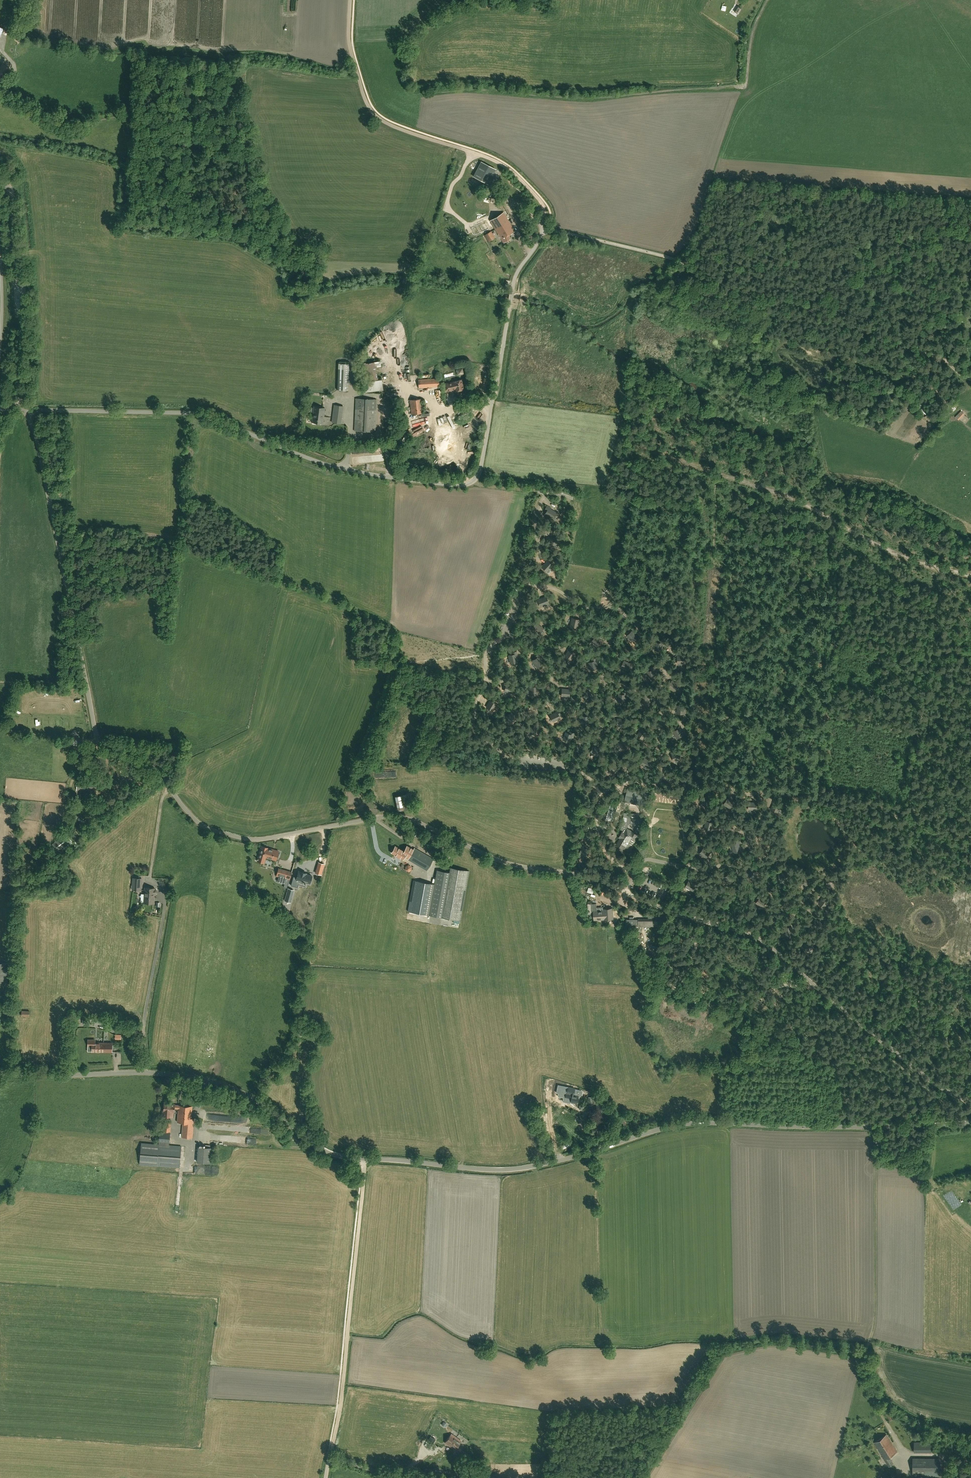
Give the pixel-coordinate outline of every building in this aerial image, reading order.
[(2,80),(10,68),(2,63),(0,66),(0,79),(2,80)] [(481,162),(474,176),(488,184),(496,169),(481,162)] [(190,188),(186,194),(193,198),(197,193),(190,188)] [(507,235),(513,232),(515,231),(504,212),(490,220),(498,234),(499,237),(500,237),(503,243),(510,239),(507,235)] [(496,239),(492,232),(491,231),(485,235),(489,242),(496,239)] [(376,362),(379,379),(384,378),(380,361),(376,362)] [(339,365),(338,391),(349,391),(349,365),(339,365)] [(439,387),(439,378),(418,379),(419,388),(439,387)] [(449,383),(444,383),(445,391),(450,390),(453,390),(453,389),(455,388),(455,391),(459,390),(460,391),(461,390),(462,390),(464,389),(462,379),(457,380),(456,380),(455,380),(454,381),(453,381),(453,382),(449,383)] [(365,382),(365,392),(383,391),(382,381),(365,382)] [(356,398),(354,430),(375,431),(376,399),(356,398)] [(410,400),(411,414),(423,412),(421,398),(410,400)] [(334,404),(332,422),(341,424),(344,406),(334,404)] [(313,414),(324,416),(325,407),(314,406),(313,414)] [(958,420),(964,414),(961,411),(955,416),(958,420)] [(323,423),(324,416),(313,414),(312,422),(323,423)] [(546,511),(545,513),(544,515),(548,517),(548,516),(553,519),(556,513),(550,509),(551,508),(547,506),(544,510),(546,511)] [(554,545),(558,544),(557,537),(550,538),(550,537),(546,538),(547,543),(549,542),(550,547),(554,546),(554,545)] [(550,563),(552,561),(548,557),(545,561),(546,561),(541,567),(547,572),(550,568),(551,569),(554,566),(550,563)] [(539,598),(535,599),(537,604),(539,603),(540,606),(549,603),(546,596),(539,599),(539,598)] [(580,619),(572,617),(570,626),(574,627),(573,629),(579,630),(580,626),(578,626),(580,619)] [(534,625),(532,624),(529,628),(532,631),(533,629),(539,634),(543,628),(536,623),(534,625)] [(641,637),(639,634),(637,636),(632,631),(627,636),(632,641),(635,639),(636,641),(641,637)] [(602,641),(596,636),(591,641),(597,647),(602,641)] [(575,649),(570,646),(567,649),(568,650),(564,656),(571,661),(576,653),(574,651),(575,649)] [(517,655),(516,652),(512,653),(512,655),(508,656),(510,664),(517,662),(516,656),(517,655)] [(540,657),(539,654),(535,657),(536,658),(532,660),(537,668),(543,664),(539,658),(540,657)] [(591,670),(598,668),(596,662),(599,661),(598,657),(592,659),(592,662),(589,663),(591,670)] [(631,664),(624,661),(621,667),(628,670),(631,664)] [(656,677),(654,669),(647,672),(650,679),(656,677)] [(679,684),(672,681),(669,687),(676,690),(679,684)] [(514,687),(506,684),(504,691),(512,693),(514,687)] [(530,695),(537,694),(537,688),(539,688),(539,684),(533,685),(533,687),(530,687),(530,695)] [(594,696),(588,691),(584,697),(590,701),(594,696)] [(651,704),(647,698),(649,697),(647,694),(643,697),(645,699),(641,701),(645,708),(651,704)] [(496,704),(490,701),(486,707),(492,711),(496,704)] [(512,722),(517,717),(514,713),(515,712),(513,709),(509,712),(510,713),(507,716),(512,722)] [(560,718),(557,712),(550,715),(553,722),(560,718)] [(683,735),(680,728),(674,731),(677,738),(683,735)] [(648,733),(642,729),(637,735),(643,739),(648,733)] [(573,735),(566,732),(564,739),(570,742),(573,735)] [(627,746),(622,740),(617,744),(621,750),(627,746)] [(603,749),(600,747),(599,749),(594,746),(591,753),(598,756),(599,752),(602,753),(603,749)] [(681,759),(680,752),(672,754),(674,761),(681,759)] [(651,762),(645,758),(641,764),(648,768),(651,762)] [(617,772),(616,764),(609,766),(611,773),(617,772)] [(95,790),(95,781),(77,781),(77,790),(89,790),(89,794),(95,794),(95,790)] [(413,807),(410,793),(395,796),(398,810),(413,807)] [(709,803),(708,796),(701,798),(703,805),(709,803)] [(734,803),(728,798),(724,804),(730,808),(734,803)] [(778,812),(781,805),(778,804),(779,801),(774,799),(772,802),(774,803),(771,809),(778,812)] [(594,808),(581,807),(580,817),(594,818),(594,808)] [(622,820),(617,827),(622,831),(627,823),(628,817),(624,817),(622,820)] [(713,823),(707,821),(705,828),(712,830),(713,823)] [(632,845),(638,835),(632,831),(627,828),(624,832),(623,831),(621,835),(619,837),(621,838),(619,840),(622,842),(620,846),(623,848),(629,852),(632,848),(633,846),(632,845)] [(423,840),(426,835),(417,831),(415,836),(423,840)] [(65,833),(51,844),(58,852),(71,841),(65,833)] [(739,841),(731,844),(734,853),(742,851),(739,841)] [(268,848),(262,846),(257,861),(264,863),(265,857),(276,860),(276,858),(278,858),(279,854),(278,853),(278,852),(272,850),(272,849),(268,848)] [(427,870),(433,859),(415,848),(414,849),(407,846),(404,851),(399,848),(395,855),(403,859),(405,855),(409,858),(408,859),(427,870)] [(583,849),(580,855),(586,859),(590,851),(586,850),(587,848),(583,846),(581,849),(583,849)] [(710,852),(704,848),(700,853),(706,858),(710,852)] [(470,871),(451,868),(450,872),(438,869),(435,884),(414,880),(408,911),(424,914),(436,917),(454,920),(461,921),(470,871)] [(758,872),(752,868),(748,874),(753,879),(758,872)] [(285,871),(278,869),(276,879),(278,880),(278,883),(281,884),(285,884),(284,888),(287,888),(291,872),(285,871)] [(313,875),(297,871),(296,877),(293,877),(291,887),(300,889),(301,883),(311,885),(313,875)] [(788,879),(786,872),(779,874),(780,881),(788,879)] [(734,880),(730,874),(724,878),(728,884),(734,880)] [(810,880),(804,876),(800,882),(807,886),(810,880)] [(835,883),(833,876),(826,879),(828,885),(835,883)] [(143,878),(133,877),(133,889),(142,890),(143,878)] [(694,884),(688,881),(685,887),(692,891),(694,888),(696,889),(698,885),(695,883),(694,884)] [(290,902),(293,890),(288,888),(285,900),(290,902)] [(717,897),(711,893),(707,899),(713,903),(717,897)] [(762,907),(767,902),(761,898),(762,896),(759,894),(756,898),(758,900),(756,903),(762,907)] [(829,902),(823,898),(819,904),(824,908),(829,902)] [(740,905),(734,902),(731,909),(737,912),(740,905)] [(609,908),(605,909),(605,906),(597,906),(596,903),(587,904),(588,914),(594,914),(594,920),(613,919),(612,908),(609,908)] [(822,922),(815,920),(813,927),(821,929),(822,922)] [(793,934),(792,927),(785,928),(786,936),(793,934)] [(814,947),(811,941),(804,945),(807,951),(814,947)] [(658,970),(652,956),(644,959),(650,973),(658,970)] [(124,1023),(115,1023),(115,1031),(124,1031),(124,1023)] [(92,1051),(104,1051),(112,1051),(112,1043),(93,1042),(93,1039),(88,1039),(88,1045),(92,1045),(92,1051)] [(577,1093),(578,1089),(575,1089),(575,1088),(568,1087),(567,1093),(566,1093),(564,1100),(577,1103),(577,1100),(579,1100),(580,1096),(579,1095),(578,1095),(578,1093),(577,1093)] [(606,1112),(603,1095),(595,1096),(597,1113),(606,1112)] [(174,1105),(174,1104),(168,1103),(168,1102),(165,1102),(165,1103),(164,1103),(164,1110),(163,1110),(162,1116),(173,1116),(173,1111),(174,1111),(174,1109),(178,1110),(177,1122),(183,1122),(182,1137),(192,1137),(194,1118),(191,1118),(192,1106),(178,1105),(174,1105)] [(170,1132),(160,1131),(159,1144),(141,1143),(140,1165),(179,1168),(181,1146),(169,1145),(170,1132)] [(213,1149),(198,1148),(197,1163),(211,1164),(213,1149)] [(895,1417),(891,1412),(886,1415),(889,1421),(895,1417)] [(455,1440),(457,1438),(451,1434),(445,1442),(451,1447),(453,1444),(451,1443),(454,1440),(455,1440)] [(889,1456),(897,1451),(887,1434),(874,1442),(889,1465),(893,1463),(889,1456)] [(461,1449),(457,1446),(461,1441),(457,1438),(455,1440),(454,1440),(451,1443),(453,1444),(451,1447),(458,1453),(461,1449)] [(941,1457),(913,1457),(913,1476),(940,1476),(941,1457)] [(483,1472),(482,1470),(480,1466),(472,1469),(476,1475),(483,1472)]
